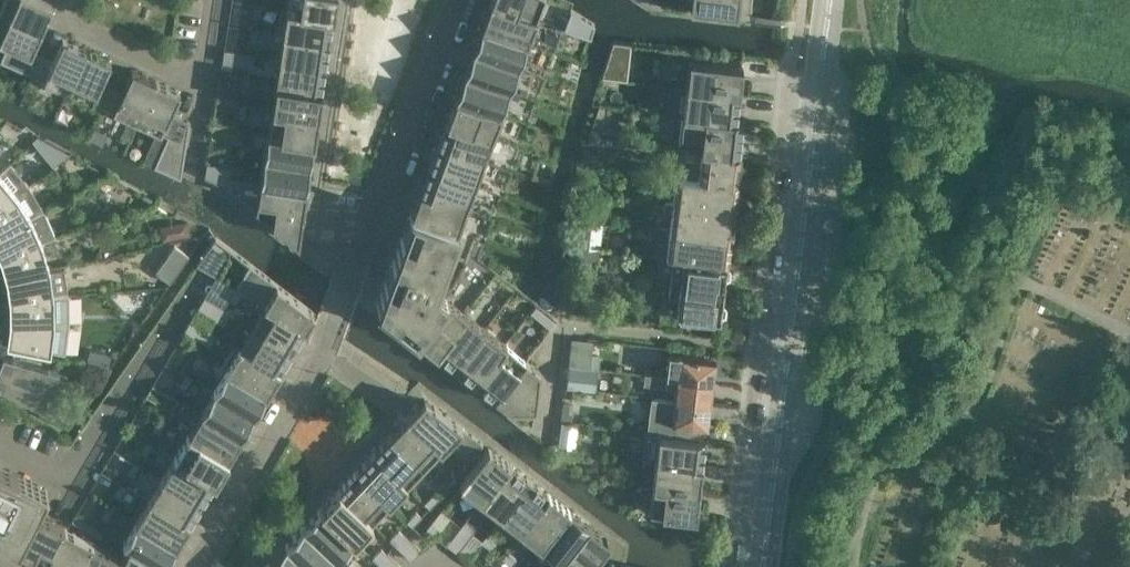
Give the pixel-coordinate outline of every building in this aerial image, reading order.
[(0,6),(0,11),(41,29),(51,6),(39,0),(3,0),(0,6)] [(287,8),(333,15),(335,0),(288,0),(287,8)] [(525,358),(527,360),(557,320),(477,260),(569,10),(554,0),(490,0),(377,305),(495,397),(525,358)] [(684,7),(736,13),(737,0),(684,0),(684,7)] [(262,4),(254,3),(252,17),(260,18),(262,4)] [(283,33),(329,40),(333,15),(287,8),(283,33)] [(42,56),(31,51),(41,29),(0,11),(0,40),(7,44),(0,60),(0,61),(33,76),(42,56)] [(258,29),(251,28),(248,41),(256,43),(258,29)] [(283,33),(279,58),(325,65),(329,40),(283,33)] [(52,60),(42,56),(33,76),(67,91),(86,49),(62,38),(52,60)] [(110,60),(86,49),(67,91),(102,107),(111,87),(100,82),(110,60)] [(254,54),(224,50),(222,63),(252,68),(254,54)] [(275,83),(321,90),(325,65),(279,58),(275,83)] [(689,60),(686,88),(739,94),(742,66),(689,60)] [(121,91),(111,87),(102,107),(136,122),(155,80),(131,69),(121,91)] [(241,93),(249,94),(251,80),(243,79),(241,93)] [(155,80),(136,122),(167,136),(154,166),(181,178),(189,122),(169,113),(179,91),(155,80)] [(275,83),(271,108),(317,115),(321,90),(275,83)] [(683,115),(736,121),(739,94),(686,88),(683,115)] [(247,104),(239,103),(237,116),(245,117),(247,104)] [(267,133),(313,140),(317,115),(271,108),(267,133)] [(683,115),(679,148),(738,154),(742,121),(736,121),(683,115)] [(267,133),(264,158),(309,165),(313,140),(267,133)] [(43,145),(38,139),(28,147),(33,153),(43,145)] [(677,174),(698,177),(735,182),(736,182),(739,154),(738,154),(679,148),(677,174)] [(264,158),(260,182),(260,183),(306,190),(309,165),(264,158)] [(260,183),(260,182),(238,178),(240,168),(207,162),(204,177),(225,186),(297,243),(306,190),(260,183)] [(27,186),(22,178),(15,171),(9,164),(0,172),(0,206),(27,186)] [(676,174),(672,203),(732,210),(735,182),(698,177),(677,174),(676,174)] [(42,211),(38,203),(33,194),(27,186),(0,206),(0,233),(42,211)] [(729,237),(732,210),(672,203),(670,230),(729,237)] [(41,243),(55,238),(42,211),(0,233),(0,257),(41,243)] [(175,240),(201,235),(198,222),(172,227),(175,240)] [(593,225),(580,224),(579,238),(590,239),(592,235),(593,225)] [(667,256),(674,257),(725,263),(726,263),(729,237),(670,230),(667,256)] [(226,246),(215,238),(210,244),(221,252),(226,246)] [(5,278),(48,269),(41,243),(0,257),(0,261),(5,278)] [(185,256),(172,247),(154,272),(167,281),(185,256)] [(680,275),(679,285),(721,291),(725,263),(674,257),(672,273),(680,275)] [(235,288),(236,288),(242,292),(264,305),(264,304),(305,328),(313,313),(250,264),(235,288)] [(5,278),(8,300),(52,296),(48,269),(5,278)] [(721,291),(679,285),(676,314),(718,319),(721,291)] [(242,292),(236,288),(229,300),(236,304),(242,292)] [(52,324),(52,296),(8,300),(8,321),(5,343),(49,352),(52,324)] [(230,313),(204,298),(197,309),(223,325),(230,313)] [(264,305),(252,326),(292,350),(305,328),(264,304),(264,305)] [(210,346),(217,335),(191,319),(184,331),(210,346)] [(239,348),(279,371),(292,350),(252,326),(239,348)] [(239,348),(226,369),(266,393),(279,371),(239,348)] [(197,368),(204,356),(198,353),(191,364),(197,368)] [(669,353),(666,376),(712,381),(714,359),(669,353)] [(2,356),(0,362),(0,374),(2,375),(0,380),(0,388),(43,410),(43,409),(51,412),(54,405),(63,383),(62,383),(65,375),(58,372),(2,356)] [(525,358),(495,397),(532,426),(539,369),(527,360),(525,358)] [(570,366),(567,388),(594,391),(596,369),(570,366)] [(213,391),(253,415),(266,393),(226,369),(213,391)] [(184,390),(191,378),(185,374),(178,386),(184,390)] [(676,388),(675,399),(709,403),(712,381),(666,376),(665,387),(676,388)] [(171,412),(178,400),(152,385),(145,396),(171,412)] [(213,391),(200,413),(240,437),(253,415),(213,391)] [(709,403),(675,399),(651,396),(647,433),(698,439),(700,425),(706,426),(709,403)] [(407,417),(441,449),(450,439),(471,459),(483,444),(424,399),(407,417)] [(187,435),(227,458),(240,437),(200,413),(187,435)] [(423,467),(441,449),(407,417),(390,435),(423,467)] [(159,433),(166,421),(159,418),(152,429),(159,433)] [(577,425),(562,422),(559,447),(574,449),(577,425)] [(698,439),(647,433),(644,432),(655,460),(701,466),(705,440),(698,439)] [(187,435),(174,456),(214,480),(227,458),(187,435)] [(406,486),(423,467),(390,435),(372,454),(406,486)] [(146,455),(153,443),(146,439),(139,451),(146,455)] [(509,464),(488,448),(460,484),(481,500),(509,464)] [(388,504),(406,486),(372,454),(355,472),(388,504)] [(161,478),(201,502),(214,480),(174,456),(161,478)] [(655,460),(652,486),(698,492),(701,466),(655,460)] [(133,477),(140,465),(133,461),(126,473),(133,477)] [(481,500),(501,516),(529,479),(509,464),(481,500)] [(35,513),(47,489),(0,465),(0,540),(16,548),(34,513),(35,513)] [(371,522),(388,504),(355,472),(337,490),(371,522)] [(450,473),(441,485),(447,490),(456,478),(450,473)] [(161,478),(148,500),(189,524),(201,502),(161,478)] [(501,516),(521,531),(549,494),(529,479),(501,516)] [(120,498),(127,487),(120,483),(113,494),(120,498)] [(695,517),(698,492),(652,486),(649,511),(695,517)] [(354,540),(371,522),(337,490),(320,508),(354,540)] [(433,493),(424,503),(430,508),(439,498),(433,493)] [(549,494),(521,531),(517,535),(537,551),(541,546),(569,510),(549,494)] [(136,522),(176,545),(189,524),(148,500),(136,522)] [(114,508),(108,505),(101,516),(107,520),(114,508)] [(354,540),(320,508),(302,527),(336,559),(354,540)] [(561,562),(589,525),(569,510),(541,546),(561,562)] [(422,517),(416,511),(406,521),(412,526),(422,517)] [(64,528),(35,513),(34,513),(16,548),(46,563),(64,528)] [(71,521),(81,527),(85,521),(75,514),(71,521)] [(465,520),(447,544),(457,552),(476,529),(465,520)] [(81,527),(91,532),(95,526),(85,521),(81,527)] [(122,544),(127,547),(128,546),(163,566),(176,545),(136,522),(122,544)] [(436,536),(441,530),(430,522),(426,528),(436,536)] [(561,562),(568,566),(590,566),(610,541),(589,525),(561,562)] [(101,538),(104,532),(95,526),(91,532),(101,538)] [(302,527),(285,545),(308,566),(328,566),(336,559),(302,527)] [(46,563),(54,566),(81,566),(93,543),(64,528),(46,563)] [(398,530),(389,540),(411,560),(420,551),(398,530)] [(485,536),(481,541),(491,550),(496,544),(485,536)] [(93,543),(81,566),(118,566),(123,558),(122,557),(93,543)] [(285,545),(268,563),(271,566),(308,566),(285,545)] [(118,566),(163,566),(128,546),(127,547),(122,557),(123,558),(118,566)] [(372,558),(381,566),(401,566),(381,548),(372,558)] [(516,559),(505,551),(501,557),(511,565),(516,559)]
